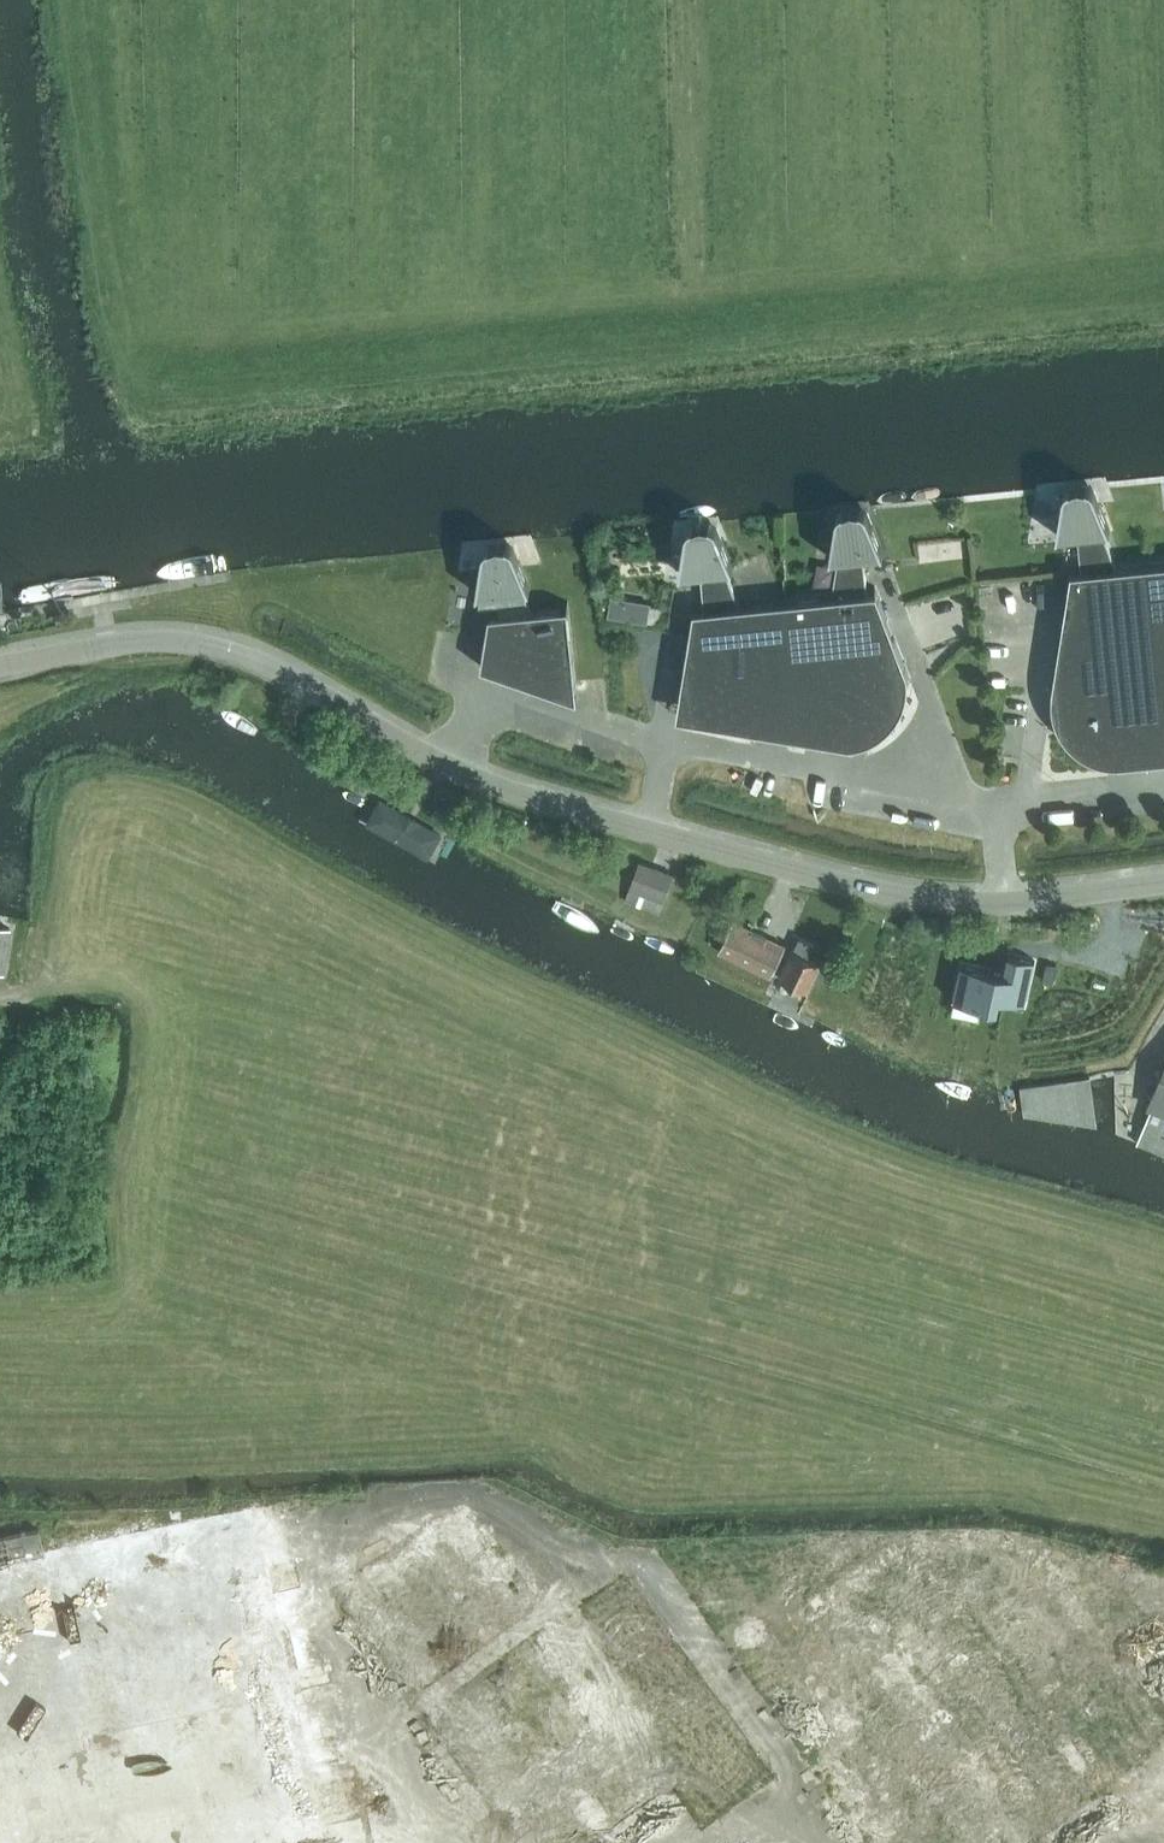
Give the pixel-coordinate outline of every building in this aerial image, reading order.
[(1052,691),(1053,691),(1053,688),(1066,690),(1065,698),(1066,706),(1067,714),(1071,723),(1075,731),(1082,738),(1089,743),(1097,747),(1105,750),(1114,751),(1121,750),(1122,761),(1119,761),(1119,762),(1163,758),(1163,562),(1117,567),(1113,557),(1105,535),(1102,528),(1108,527),(1109,529),(1110,528),(1100,502),(1099,502),(1094,488),(1065,492),(1062,506),(1061,506),(1057,534),(1058,534),(1058,532),(1077,530),(1078,539),(1080,564),(1081,570),(1072,571),(1073,565),(1072,565),(1052,691)] [(832,595),(786,600),(799,736),(808,738),(854,745),(855,745),(852,744),(850,733),(857,732),(864,730),(870,727),(877,722),(883,717),(888,711),(892,704),(895,697),(897,690),(897,682),(897,676),(908,675),(909,677),(911,677),(875,585),(874,585),(876,591),(867,592),(867,586),(864,560),(864,552),(868,551),(882,550),(882,551),(883,551),(874,525),(873,525),(868,511),(838,514),(836,529),(835,529),(831,556),(832,557),(832,555),(838,554),(837,564),(833,585),(832,595)] [(684,544),(680,571),(681,572),(681,570),(700,568),(701,576),(703,601),(704,608),(695,609),(696,603),(695,603),(682,685),(693,687),(690,707),(746,716),(744,727),(764,731),(783,734),(799,736),(786,600),(739,605),(736,595),(729,575),(725,566),(731,565),(732,567),(733,566),(723,540),(722,540),(717,526),(688,529),(685,544),(684,544)] [(481,564),(477,592),(478,592),(479,590),(482,590),(479,607),(481,607),(481,606),(499,605),(499,614),(490,614),(481,666),(534,684),(576,680),(569,607),(532,610),(522,587),(528,585),(529,587),(530,586),(520,560),(519,561),(514,547),(485,549),(482,564),(481,564)] [(613,596),(610,616),(648,622),(651,602),(613,596)] [(350,755),(343,768),(355,775),(362,762),(350,755)] [(456,846),(381,803),(363,833),(439,877),(456,846)] [(659,913),(674,872),(639,860),(625,901),(659,913)] [(771,976),(773,972),(786,945),(734,919),(719,950),(771,976)] [(9,927),(0,925),(0,971),(3,972),(9,927)] [(825,979),(828,972),(827,967),(819,964),(820,961),(808,956),(815,942),(801,936),(787,964),(788,964),(782,978),(807,990),(813,977),(821,980),(825,979)] [(962,963),(954,998),(999,1008),(1001,997),(1026,1002),(1035,959),(1008,954),(1005,972),(962,963)] [(1048,963),(1043,981),(1053,983),(1057,965),(1048,963)] [(1151,1107),(1152,1108),(1163,1113),(1163,1065),(1147,1105),(1151,1107)] [(1039,1082),(1020,1085),(1021,1090),(1024,1114),(1094,1126),(1093,1123),(1093,1118),(1087,1076),(1039,1082)] [(1139,1143),(1163,1154),(1163,1113),(1152,1108),(1139,1143)] [(264,1496),(0,1545),(0,1842),(329,1842),(264,1496)] [(15,1542),(41,1538),(39,1524),(13,1527),(15,1542)] [(344,1842),(368,1842),(368,1812),(344,1811),(344,1842)]
